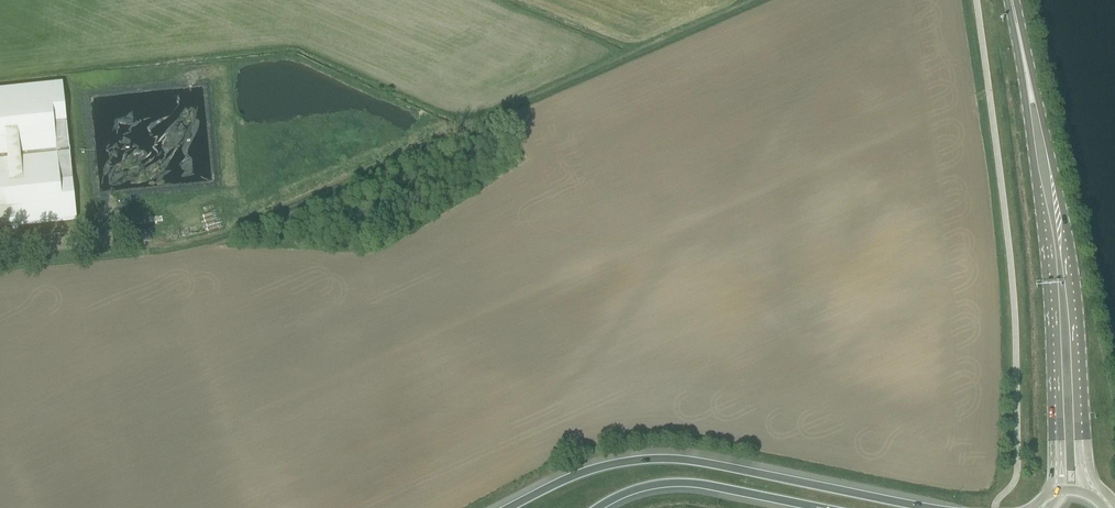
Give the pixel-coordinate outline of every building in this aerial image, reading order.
[(76,219),(62,84),(0,90),(0,227),(76,219)]
